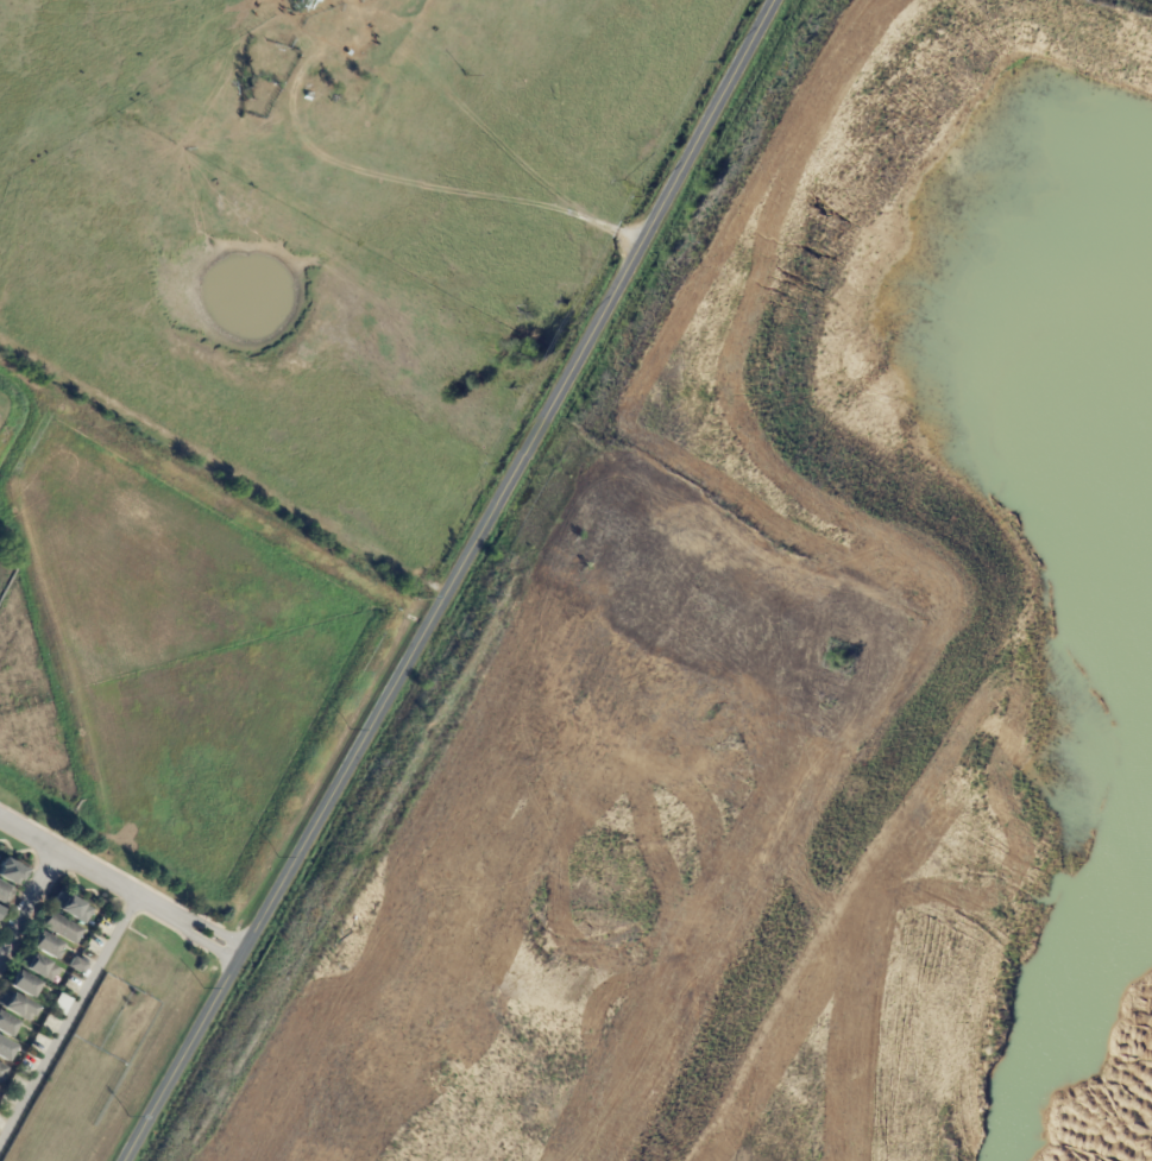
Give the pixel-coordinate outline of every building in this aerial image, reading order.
[(14,885),(0,877),(0,867),(0,861),(2,857),(24,870),(18,881),(17,881),(14,885)] [(4,907),(0,905),(0,882),(7,886),(6,888),(12,891),(4,907)] [(89,907),(88,908),(90,909),(82,923),(50,907),(58,891),(89,907)] [(78,927),(77,928),(81,929),(74,944),(38,926),(46,909),(78,927)] [(57,941),(56,942),(59,944),(56,951),(58,952),(53,959),(29,946),(31,940),(32,940),(37,930),(57,941)] [(57,967),(48,983),(17,965),(25,949),(57,967)] [(87,965),(80,974),(67,966),(73,955),(87,965)] [(38,983),(30,998),(6,985),(10,979),(10,980),(15,971),(38,983)] [(26,1022),(0,1007),(0,994),(2,990),(34,1008),(30,1017),(29,1016),(26,1022)] [(70,999),(62,1015),(49,1008),(57,992),(70,999)] [(8,1037),(0,1033),(0,1012),(17,1021),(8,1037)] [(5,1062),(0,1060),(0,1039),(13,1047),(5,1062)]
